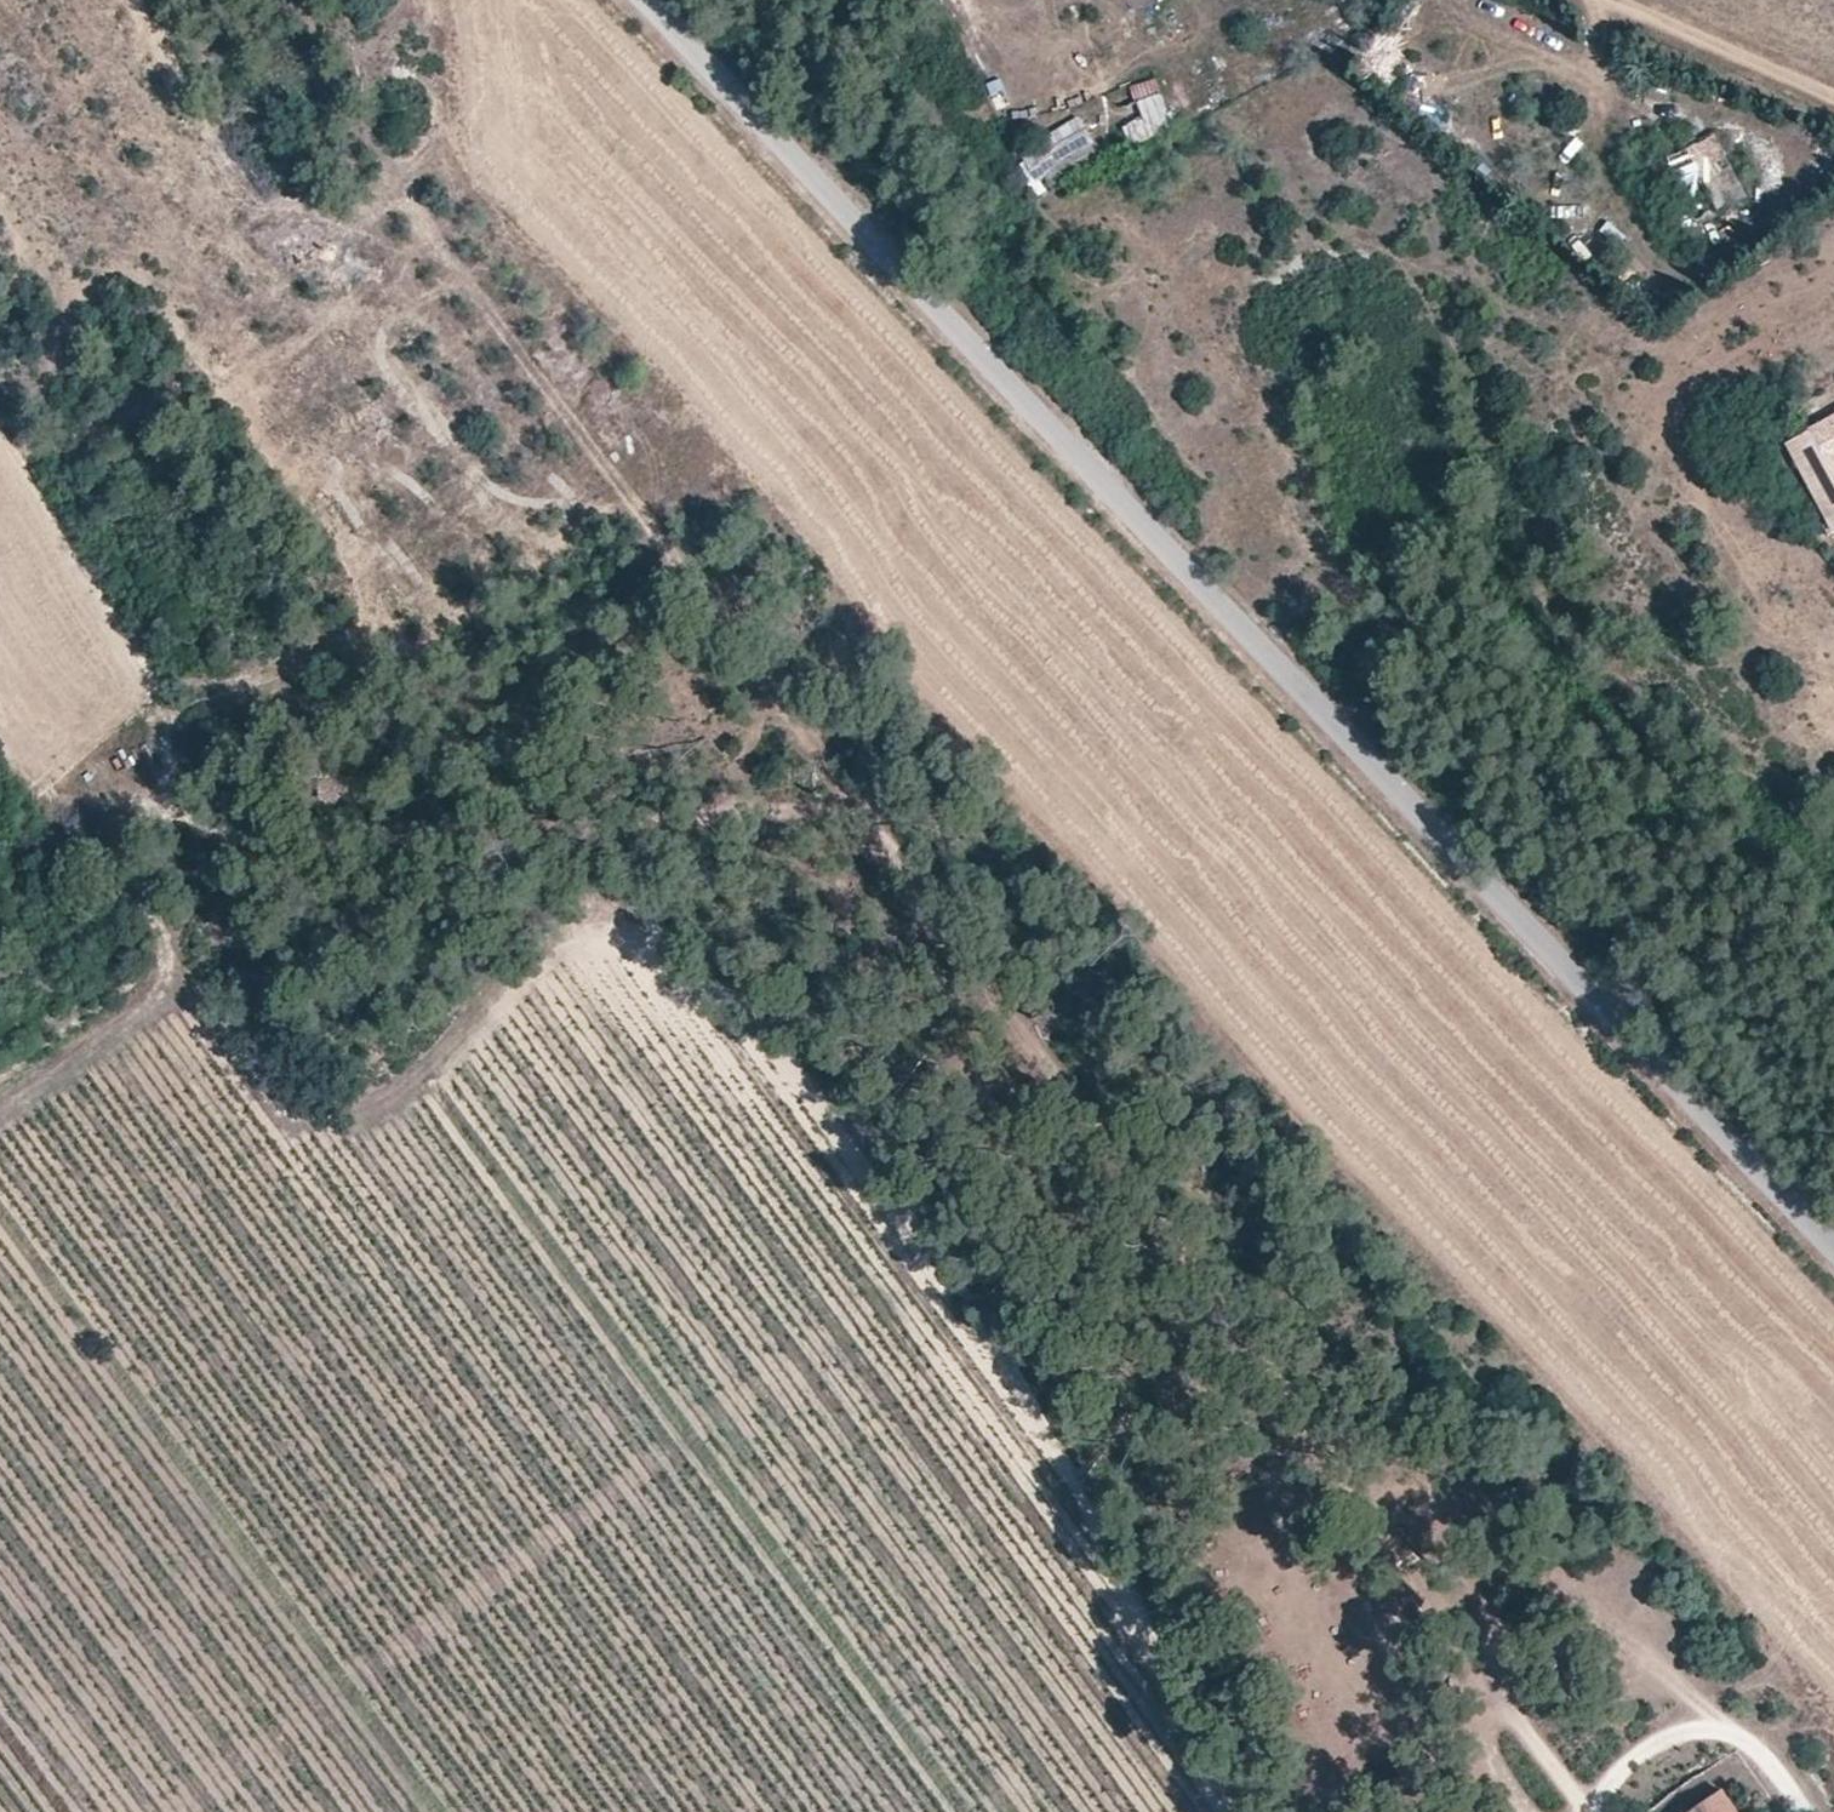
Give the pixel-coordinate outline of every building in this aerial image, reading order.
[(1142,119),(1122,126),(1128,150),(1176,130),(1161,89),(1132,99),(1142,119)] [(1076,117),(1023,153),(1039,188),(1096,146),(1076,117)] [(1747,199),(1716,137),(1689,150),(1720,213),(1747,199)] [(1805,430),(1833,483),(1833,414),(1805,430)] [(1805,430),(1782,442),(1831,531),(1833,530),(1833,483),(1805,430)] [(1695,1811),(1732,1811),(1720,1795),(1695,1811)]
